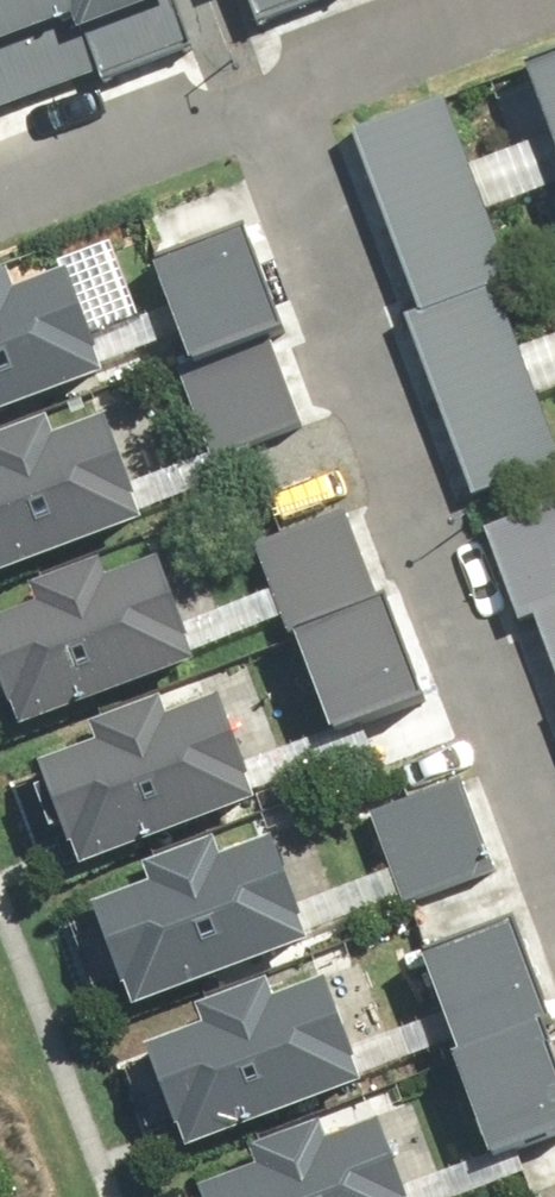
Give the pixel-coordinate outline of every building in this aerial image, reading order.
[(106,79),(110,90),(211,54),(194,6),(209,1),(208,0),(0,0),(0,117),(106,79)] [(534,64),(554,121),(554,56),(534,64)] [(478,171),(453,102),(367,133),(435,318),(418,324),(483,501),(554,475),(554,418),(546,394),(554,391),(554,339),(529,348),(509,292),(523,287),(496,215),(554,193),(554,143),(478,171)] [(129,389),(123,371),(201,344),(211,374),(293,344),(303,344),(264,231),(183,259),(204,319),(117,350),(95,288),(37,309),(31,291),(0,302),(0,434),(129,389)] [(171,526),(161,514),(271,473),(264,454),(325,431),(293,344),(211,374),(189,382),(218,461),(149,487),(126,424),(72,444),(67,431),(5,453),(15,479),(0,484),(0,589),(171,526)] [(26,736),(204,671),(197,653),(280,623),(286,639),(312,630),(385,603),(349,502),(251,538),(273,599),(198,626),(176,566),(117,588),(111,570),(41,596),(47,610),(0,628),(0,665),(26,736)] [(499,541),(528,618),(545,611),(554,637),(554,519),(499,541)] [(57,764),(94,868),(275,805),(269,787),(375,750),(369,734),(448,707),(410,599),(385,603),(312,630),(349,735),(262,765),(241,704),(183,724),(176,706),(112,729),(117,744),(57,764)] [(109,907),(148,1010),(323,946),(316,927),(396,898),(402,913),(507,875),(471,776),(370,813),(393,874),(319,901),(297,841),(238,863),(232,845),(163,871),(168,886),(109,907)] [(203,1157),(379,1092),(372,1073),(460,1041),(466,1061),(554,1029),(554,989),(528,918),(423,957),(445,1018),(376,1044),(354,984),(295,1006),(289,989),(217,1016),(222,1031),(164,1053),(203,1157)] [(220,1196),(473,1196),(530,1176),(523,1157),(554,1146),(554,1029),(466,1061),(503,1160),(427,1188),(405,1128),(347,1149),(340,1132),(272,1157),(277,1172),(218,1193),(220,1196)]
